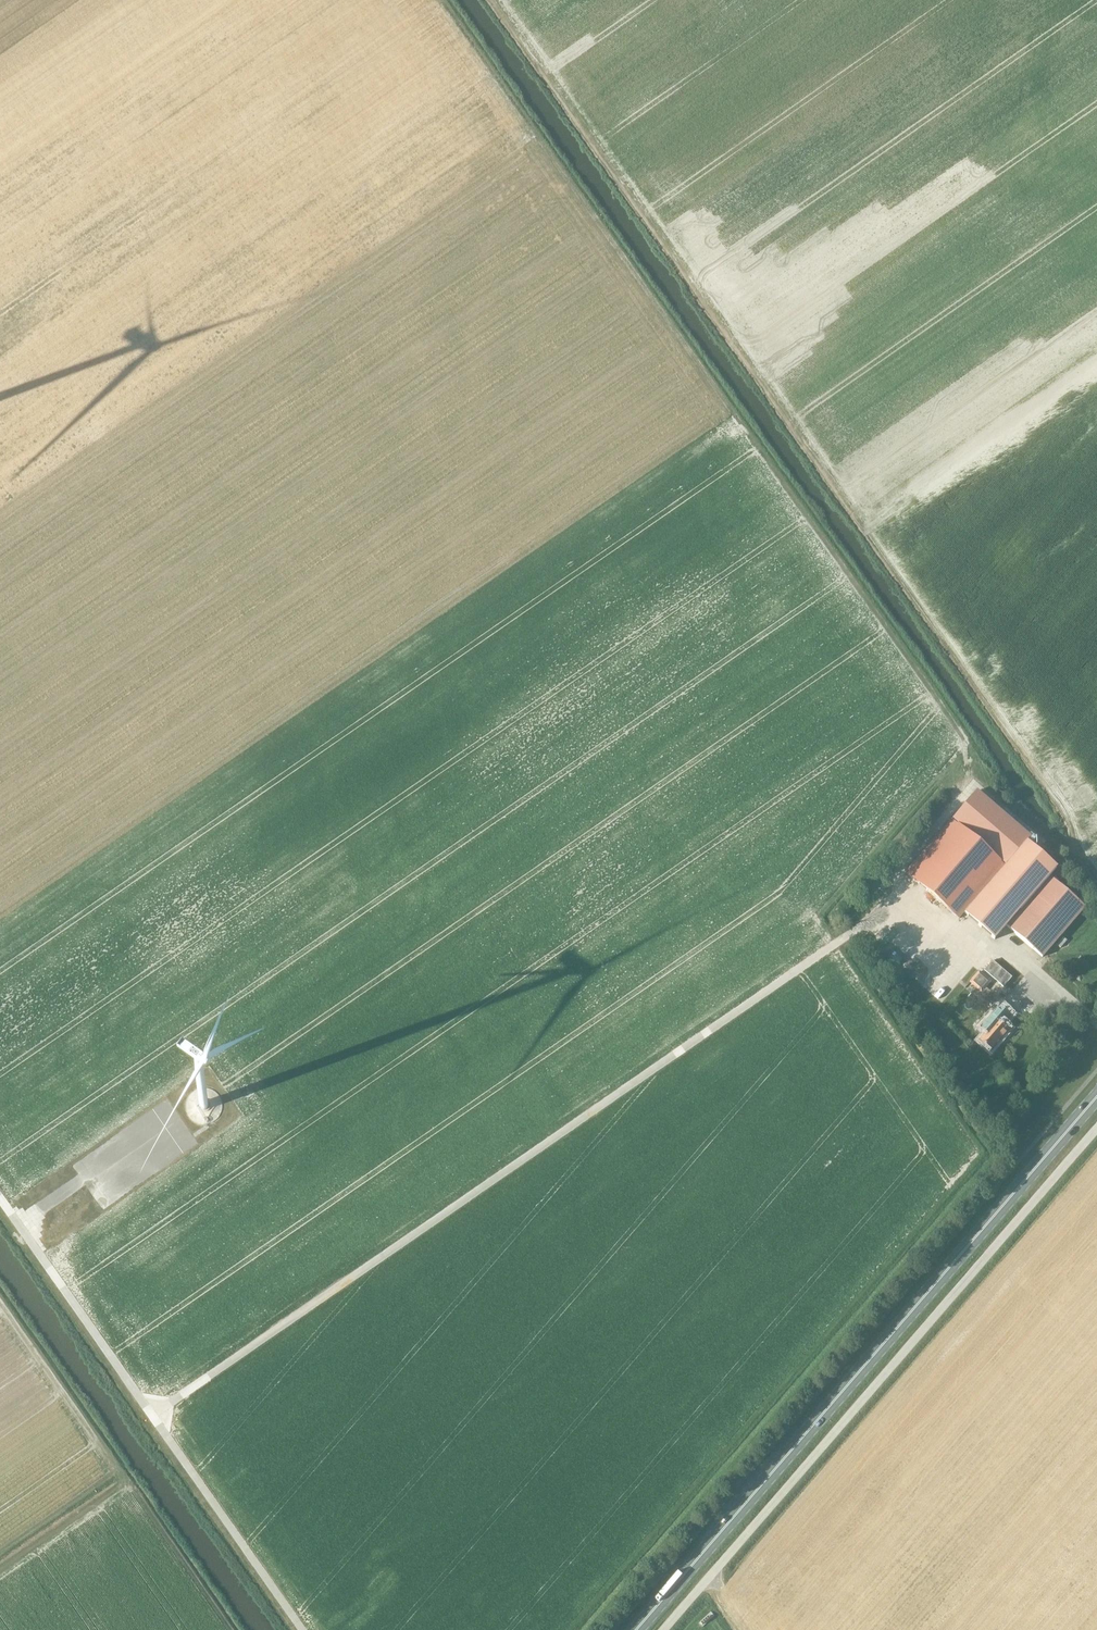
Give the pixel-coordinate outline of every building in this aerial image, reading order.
[(951,821),(952,819),(1007,866),(1028,841),(1031,838),(977,791),(917,738),(815,856),(859,894),(935,807),(951,821)] [(905,874),(959,920),(965,913),(1007,866),(952,819),(951,821),(905,874)] [(1058,867),(1028,841),(1007,866),(965,913),(995,940),(1006,926),(1007,927),(1051,877),(1050,876),(1058,867)] [(1007,927),(1042,958),(1086,908),(1051,877),(1007,927)] [(993,960),(984,970),(1004,987),(1012,977),(993,960)] [(977,991),(985,980),(972,969),(963,980),(977,991)] [(998,1020),(981,1040),(991,1051),(1010,1030),(1005,1025),(1012,1016),(999,1005),(992,1014),(998,1020)] [(198,1106),(198,1107),(198,1108),(198,1109),(198,1110),(199,1110),(199,1111),(200,1111),(200,1112),(201,1112),(202,1113),(203,1113),(204,1113),(205,1113),(206,1113),(207,1113),(208,1112),(209,1112),(209,1111),(210,1111),(210,1110),(211,1109),(211,1108),(211,1107),(211,1106),(211,1105),(210,1104),(210,1103),(209,1103),(209,1102),(208,1101),(207,1101),(206,1100),(205,1100),(204,1100),(203,1100),(202,1101),(201,1101),(200,1102),(199,1103),(198,1104),(198,1105),(198,1106)] [(367,1600),(360,1604),(364,1611),(371,1607),(367,1600)] [(645,1608),(640,1604),(619,1627),(623,1629),(625,1629),(645,1608)]
